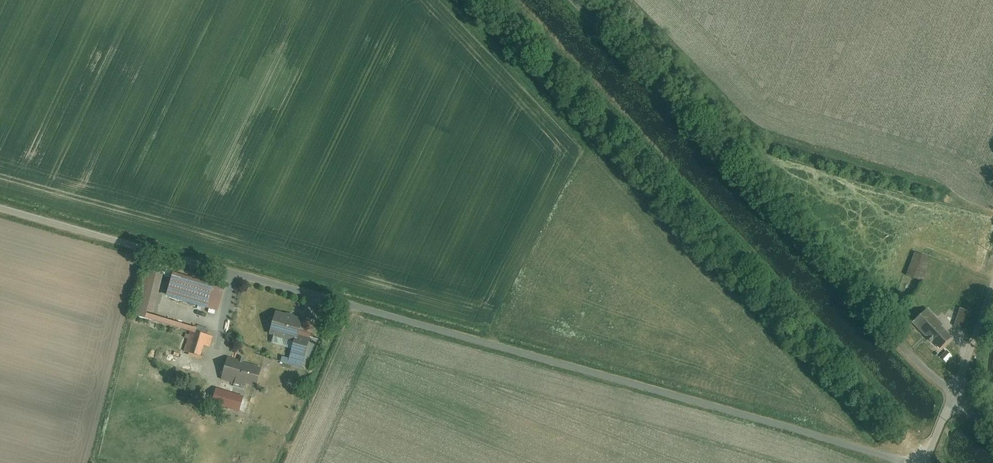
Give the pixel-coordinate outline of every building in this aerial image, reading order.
[(904,275),(920,281),(929,260),(913,254),(904,275)] [(148,270),(133,317),(189,334),(184,353),(199,357),(202,347),(210,349),(213,338),(196,333),(198,328),(153,314),(165,276),(148,270)] [(169,276),(162,300),(214,314),(221,291),(169,276)] [(967,333),(973,314),(957,309),(951,328),(967,333)] [(949,340),(922,312),(910,325),(936,353),(949,340)] [(314,325),(273,314),(266,338),(291,345),(287,361),(303,365),(314,325)] [(261,369),(227,359),(220,379),(255,390),(261,369)] [(214,390),(210,405),(235,412),(239,397),(214,390)]
